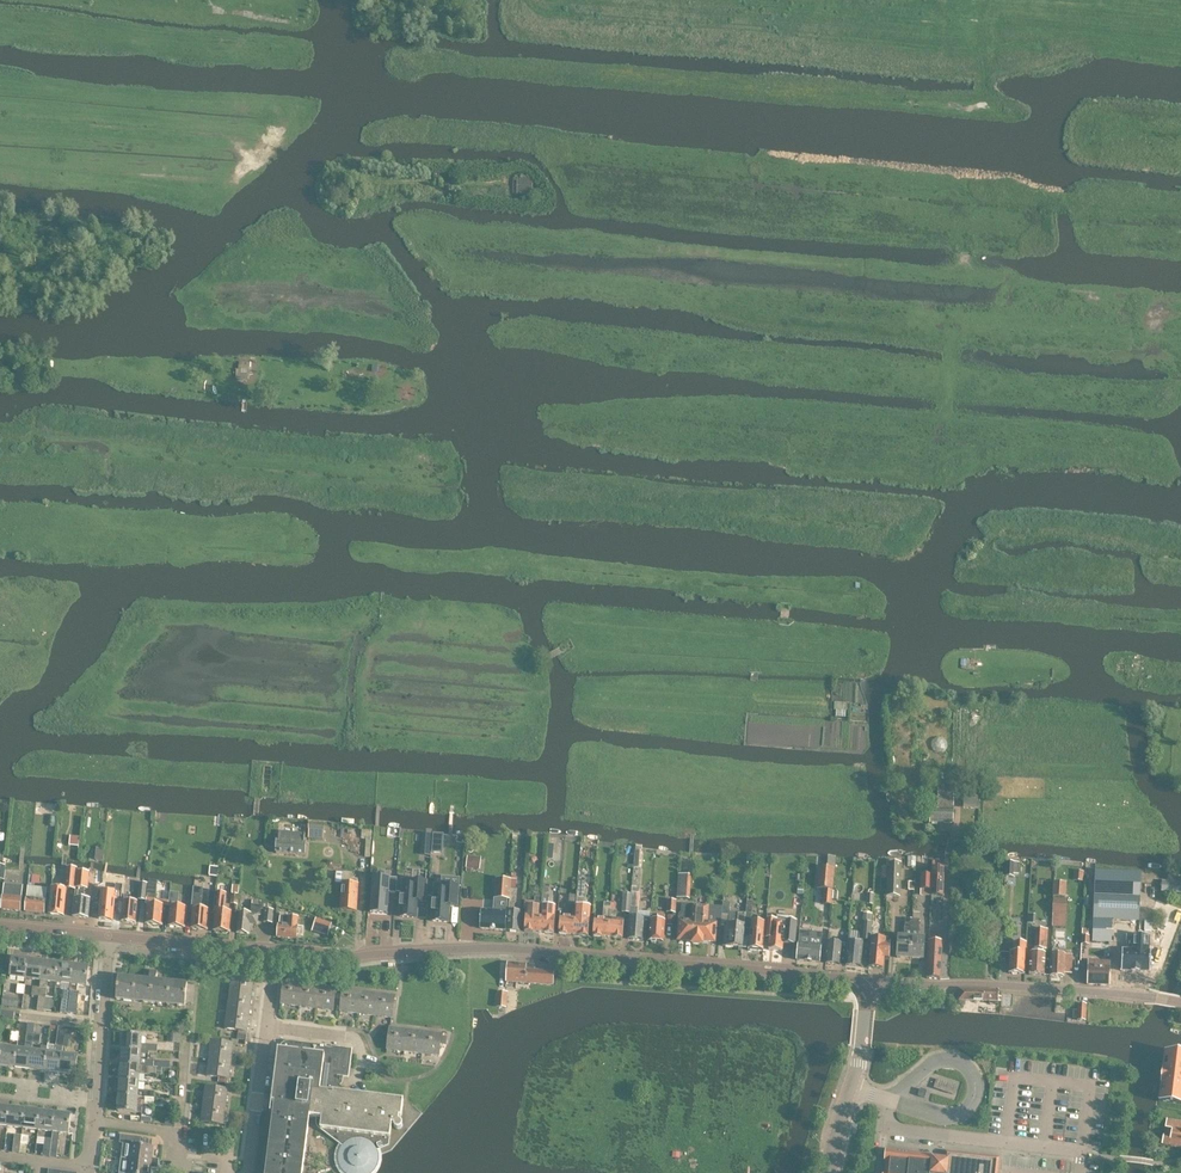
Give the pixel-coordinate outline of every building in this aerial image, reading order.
[(533,177),(517,177),(517,193),(533,193),(533,177)] [(973,670),(974,660),(961,658),(960,668),(973,670)] [(954,822),(954,793),(955,773),(938,772),(938,793),(938,809),(930,808),(930,822),(954,822)] [(308,823),(278,821),(278,829),(307,831),(308,823)] [(323,840),(324,825),(310,824),(308,838),(323,840)] [(361,838),(371,838),(372,831),(362,830),(361,838)] [(276,853),(305,856),(306,843),(304,843),(305,834),(279,832),(279,841),(277,841),(276,853)] [(535,839),(527,838),(526,853),(534,854),(535,839)] [(835,868),(836,856),(828,855),(827,867),(835,868)] [(467,856),(466,866),(467,866),(466,870),(471,871),(472,867),(475,867),(476,857),(467,856)] [(1019,862),(1006,861),(1005,876),(1013,876),(1013,874),(1018,874),(1019,862)] [(887,862),(886,895),(900,895),(901,862),(887,862)] [(833,890),(835,868),(827,867),(818,866),(816,888),(823,889),(833,890)] [(931,875),(930,890),(930,895),(943,896),(944,867),(931,866),(931,875)] [(64,885),(75,887),(76,872),(76,868),(66,867),(65,871),(64,885)] [(75,889),(73,916),(88,917),(90,898),(83,897),(84,889),(84,887),(87,887),(89,870),(77,869),(75,886),(76,886),(75,889)] [(1073,879),(1083,880),(1084,871),(1074,870),(1073,879)] [(1112,921),(1138,922),(1139,872),(1094,870),(1092,941),(1111,942),(1112,921)] [(337,882),(344,883),(342,908),(357,910),(359,885),(354,885),(355,879),(352,879),(353,873),(338,872),(337,882)] [(691,875),(678,874),(676,897),(690,898),(691,875)] [(931,875),(920,874),(920,889),(930,890),(931,875)] [(373,876),(370,912),(387,913),(389,892),(396,892),(397,878),(373,876)] [(403,879),(400,916),(417,917),(418,901),(425,901),(426,881),(403,879)] [(500,898),(507,899),(509,899),(510,880),(501,879),(500,898)] [(913,905),(914,881),(903,880),(902,904),(913,905)] [(102,882),(99,919),(113,920),(115,900),(109,899),(110,882),(102,882)] [(145,900),(147,883),(139,882),(137,899),(145,900)] [(1052,896),(1053,896),(1065,897),(1066,883),(1053,882),(1052,896)] [(21,911),(23,885),(4,883),(2,909),(21,911)] [(435,884),(432,921),(449,922),(450,905),(457,906),(459,885),(435,884)] [(28,885),(25,911),(44,913),(47,886),(28,885)] [(193,886),(191,908),(193,908),(191,928),(207,929),(209,911),(213,911),(213,910),(215,891),(209,891),(207,910),(200,909),(202,887),(193,886)] [(645,918),(637,917),(638,907),(639,892),(640,888),(633,887),(628,938),(643,940),(645,918)] [(51,888),(49,913),(63,915),(66,889),(51,888)] [(147,888),(146,904),(148,904),(146,923),(162,925),(164,906),(164,901),(155,900),(156,889),(147,888)] [(516,904),(517,890),(515,889),(510,889),(509,899),(506,930),(519,931),(521,911),(514,910),(514,904),(516,904)] [(833,890),(823,889),(822,903),(831,904),(833,890)] [(215,891),(213,910),(216,911),(214,930),(221,931),(222,932),(226,933),(228,932),(229,932),(231,912),(230,912),(231,908),(225,907),(226,892),(215,891)] [(191,903),(192,896),(192,893),(184,892),(183,905),(191,906),(191,903)] [(622,912),(629,912),(631,893),(623,893),(622,912)] [(123,900),(121,921),(135,922),(137,902),(130,901),(130,895),(124,894),(123,900)] [(169,900),(168,906),(171,906),(169,926),(184,927),(186,908),(177,907),(177,901),(175,900),(176,894),(170,894),(169,900)] [(231,903),(238,904),(239,894),(232,894),(231,903)] [(569,916),(566,916),(560,915),(559,933),(573,935),(576,899),(577,899),(577,895),(573,895),(572,899),(570,899),(569,916)] [(1065,898),(1065,897),(1053,896),(1052,926),(1065,926),(1067,898),(1065,898)] [(500,898),(495,897),(494,898),(493,910),(481,909),(480,928),(505,930),(507,899),(500,898)] [(524,931),(539,932),(541,901),(541,897),(535,897),(535,902),(524,901),(524,908),(526,908),(524,931)] [(589,918),(583,917),(584,905),(579,905),(579,899),(577,899),(576,899),(573,935),(588,936),(589,918)] [(666,912),(675,912),(676,900),(667,899),(666,912)] [(239,912),(237,932),(249,934),(249,930),(252,931),(253,924),(257,924),(258,914),(260,914),(264,914),(263,921),(271,921),(272,909),(267,908),(267,902),(261,901),(260,904),(251,903),(250,913),(239,912)] [(555,915),(547,915),(548,902),(541,901),(539,932),(554,933),(555,915)] [(593,936),(608,937),(610,909),(611,909),(611,902),(604,902),(603,918),(594,918),(593,936)] [(745,913),(729,912),(730,903),(723,902),(722,914),(730,915),(728,933),(726,933),(725,946),(742,947),(742,946),(745,913)] [(711,906),(711,907),(682,905),(682,913),(679,915),(679,920),(678,920),(677,940),(692,941),(692,943),(703,944),(703,940),(715,941),(716,927),(721,927),(722,907),(711,906)] [(616,910),(611,909),(610,909),(608,937),(623,938),(624,920),(615,919),(616,910)] [(745,913),(743,935),(750,936),(749,947),(748,948),(750,948),(750,949),(763,950),(764,938),(766,922),(751,921),(750,912),(745,912),(745,913)] [(664,921),(664,915),(657,914),(657,921),(650,920),(649,940),(664,941),(665,921),(664,921)] [(298,926),(299,917),(287,916),(280,915),(279,924),(277,936),(296,938),(297,935),(302,935),(303,926),(298,926)] [(329,929),(331,923),(316,918),(314,925),(329,929)] [(766,918),(765,938),(769,938),(768,950),(782,951),(783,943),(795,944),(797,921),(794,921),(785,920),(785,922),(777,921),(777,919),(776,919),(766,918)] [(897,956),(910,957),(913,919),(905,918),(904,935),(898,934),(897,956)] [(919,919),(913,919),(910,957),(923,957),(924,936),(918,936),(919,919)] [(849,931),(848,940),(848,942),(845,964),(861,966),(864,941),(864,939),(870,940),(871,922),(863,922),(862,932),(849,931)] [(1036,927),(1035,947),(1046,948),(1047,928),(1036,927)] [(819,961),(821,945),(822,933),(803,931),(803,930),(799,930),(796,959),(819,961)] [(871,942),(869,967),(882,968),(883,957),(889,958),(891,935),(883,935),(883,938),(872,937),(871,942)] [(1123,949),(1122,970),(1132,970),(1132,971),(1140,971),(1151,971),(1151,950),(1150,949),(1150,935),(1134,935),(1133,949),(1123,949)] [(836,939),(836,941),(827,940),(825,962),(845,964),(848,942),(844,942),(845,939),(836,939)] [(929,940),(926,978),(940,979),(943,941),(929,940)] [(1066,949),(1076,950),(1076,940),(1067,940),(1066,949)] [(1026,943),(1014,942),(1013,951),(1010,951),(1009,971),(1011,971),(1012,973),(1016,974),(1018,972),(1025,972),(1026,943)] [(1045,953),(1030,952),(1029,974),(1049,975),(1050,954),(1045,953)] [(1065,954),(1051,953),(1051,954),(1050,954),(1049,975),(1050,975),(1064,976),(1064,973),(1071,973),(1072,954),(1065,954)] [(10,976),(26,978),(28,960),(12,958),(10,976)] [(26,978),(40,980),(41,980),(43,961),(28,960),(26,978)] [(1088,960),(1087,984),(1108,985),(1109,961),(1088,960)] [(58,963),(43,961),(41,980),(40,980),(40,987),(39,996),(37,1009),(44,1010),(47,981),(55,982),(56,982),(58,963)] [(506,962),(505,981),(524,983),(525,969),(526,964),(506,962)] [(61,982),(71,984),(73,965),(58,963),(56,982),(55,982),(55,987),(61,987),(61,982)] [(71,984),(87,985),(89,967),(73,965),(71,984)] [(525,969),(524,983),(552,985),(553,971),(525,969)] [(150,980),(148,979),(118,976),(116,999),(185,1006),(185,1003),(191,1004),(193,986),(187,985),(187,983),(156,980),(157,972),(150,971),(150,980)] [(229,994),(251,997),(253,979),(231,976),(229,994)] [(301,984),(283,982),(281,1004),(298,1006),(301,984)] [(24,994),(25,985),(18,984),(17,993),(24,994)] [(315,1008),(318,986),(301,984),(298,1006),(315,1008)] [(32,995),(39,996),(40,987),(33,986),(32,995)] [(318,986),(315,1008),(333,1010),(335,988),(318,986)] [(63,989),(60,1012),(68,1013),(70,990),(63,989)] [(357,1013),(360,991),(343,989),(340,1010),(357,1013)] [(74,1014),(77,991),(70,990),(68,1013),(74,1014)] [(374,1015),(377,993),(360,991),(357,1013),(374,1015)] [(377,993),(374,1015),(392,1017),(395,996),(377,993)] [(506,1007),(507,994),(499,993),(498,1006),(506,1007)] [(251,997),(229,994),(227,1011),(249,1014),(251,997)] [(1077,1020),(1085,1021),(1086,1004),(1078,1003),(1077,1020)] [(0,1014),(0,1020),(13,1021),(14,1012),(0,1011),(0,1014)] [(249,1014),(227,1011),(225,1029),(247,1031),(249,1014)] [(46,1052),(44,1071),(59,1073),(62,1054),(63,1047),(62,1046),(65,1027),(58,1026),(56,1045),(47,1044),(47,1046),(46,1052)] [(70,1047),(72,1028),(65,1027),(62,1046),(63,1047),(70,1047)] [(407,1029),(391,1028),(390,1027),(387,1049),(404,1052),(407,1029)] [(421,1054),(424,1032),(407,1029),(404,1052),(421,1054)] [(18,1041),(19,1032),(12,1031),(11,1040),(18,1041)] [(424,1032),(421,1054),(439,1056),(442,1034),(424,1032)] [(25,1049),(16,1048),(14,1067),(29,1069),(31,1050),(32,1050),(33,1043),(32,1043),(33,1034),(27,1033),(25,1049)] [(41,1035),(33,1034),(32,1043),(33,1043),(39,1044),(41,1035)] [(123,1034),(122,1050),(141,1051),(148,1052),(149,1045),(141,1044),(142,1035),(123,1034)] [(209,1058),(231,1061),(233,1044),(212,1041),(209,1058)] [(318,1128),(342,1146),(341,1147),(341,1149),(340,1150),(339,1151),(339,1152),(339,1154),(338,1155),(338,1157),(338,1158),(338,1159),(338,1161),(339,1162),(339,1163),(339,1165),(340,1166),(341,1167),(341,1169),(342,1170),(343,1171),(344,1172),(345,1172),(372,1172),(373,1172),(375,1170),(376,1169),(376,1168),(377,1166),(377,1165),(378,1162),(378,1161),(379,1160),(379,1158),(379,1157),(379,1155),(378,1154),(378,1153),(378,1151),(377,1150),(389,1145),(390,1138),(393,1116),(401,1117),(403,1100),(343,1092),(342,1088),(340,1085),(336,1084),(337,1076),(343,1077),(347,1048),(331,1046),(331,1048),(325,1047),(326,1045),(289,1041),(288,1041),(286,1041),(285,1042),(284,1042),(283,1043),(282,1043),(281,1044),(281,1045),(280,1046),(280,1047),(279,1048),(279,1049),(275,1096),(274,1104),(265,1172),(302,1172),(309,1116),(318,1117),(318,1118),(317,1118),(317,1119),(316,1120),(316,1121),(316,1122),(316,1123),(316,1124),(316,1125),(317,1126),(318,1127),(318,1128)] [(31,1050),(29,1069),(44,1071),(46,1052),(47,1046),(42,1046),(41,1051),(32,1050),(31,1050)] [(14,1067),(16,1048),(1,1047),(0,1053),(0,1065),(14,1067)] [(170,1061),(148,1060),(148,1052),(141,1051),(122,1050),(121,1065),(156,1067),(170,1068),(170,1061)] [(1175,1052),(1165,1051),(1160,1088),(1158,1101),(1165,1102),(1180,1104),(1180,1053),(1175,1052)] [(75,1075),(77,1056),(62,1054),(59,1073),(75,1075)] [(231,1061),(209,1058),(207,1075),(228,1078),(231,1061)] [(155,1075),(156,1067),(121,1065),(120,1080),(139,1082),(139,1074),(147,1074),(155,1075)] [(120,1080),(119,1095),(137,1097),(145,1097),(154,1098),(154,1091),(138,1090),(139,1082),(120,1080)] [(225,1107),(227,1090),(205,1087),(203,1104),(225,1107)] [(927,1090),(920,1088),(918,1095),(925,1097),(927,1090)] [(137,1106),(137,1097),(119,1095),(117,1111),(136,1112),(141,1112),(142,1106),(137,1106)] [(223,1124),(225,1107),(203,1104),(201,1121),(223,1124)] [(7,1126),(9,1107),(0,1106),(0,1125),(7,1126)] [(7,1126),(22,1128),(24,1109),(9,1107),(7,1126)] [(40,1111),(24,1109),(22,1128),(37,1129),(40,1111)] [(55,1113),(40,1111),(37,1129),(52,1131),(53,1131),(55,1113)] [(60,1132),(68,1133),(71,1115),(55,1113),(53,1131),(52,1131),(52,1138),(50,1156),(57,1157),(60,1132)] [(1180,1147),(1180,1129),(1175,1128),(1174,1136),(1164,1134),(1162,1143),(1180,1147)] [(13,1152),(20,1152),(21,1144),(20,1143),(21,1135),(15,1134),(13,1152)] [(120,1134),(119,1143),(122,1143),(121,1157),(128,1158),(140,1160),(152,1161),(153,1158),(152,1158),(153,1147),(154,1147),(154,1146),(143,1145),(141,1144),(142,1137),(120,1134)] [(20,1143),(21,1144),(28,1144),(28,1136),(21,1135),(20,1143)] [(43,1155),(50,1156),(52,1138),(45,1137),(43,1155)] [(1154,1151),(1156,1143),(1149,1142),(1148,1150),(1154,1151)] [(886,1149),(884,1161),(886,1161),(884,1172),(883,1172),(997,1172),(999,1158),(945,1151),(945,1159),(932,1157),(932,1154),(886,1149)] [(119,1172),(125,1172),(150,1172),(151,1168),(158,1169),(159,1159),(153,1158),(152,1161),(140,1160),(128,1158),(121,1157),(119,1172)]
